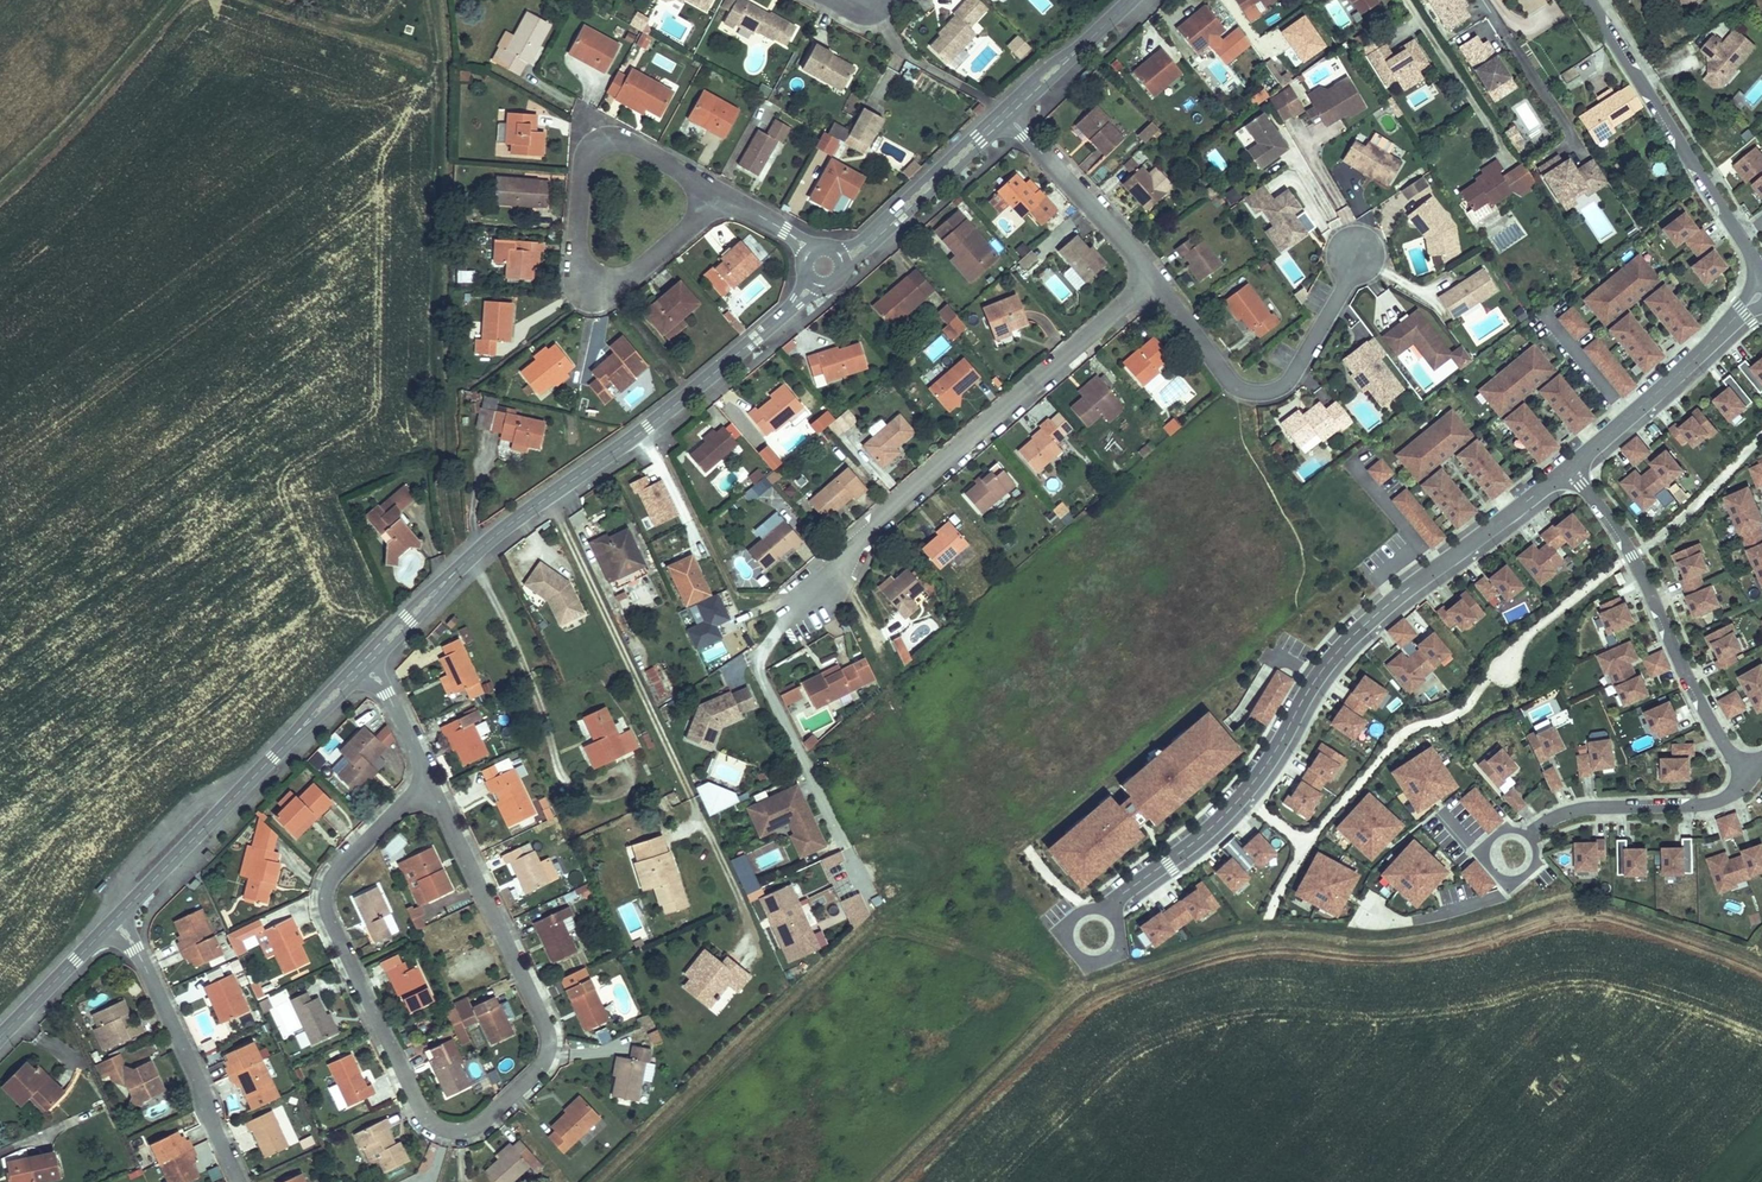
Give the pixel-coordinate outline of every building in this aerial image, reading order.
[(712,0),(687,0),(706,11),(712,0)] [(730,12),(736,0),(726,0),(722,7),(730,12)] [(786,45),(796,28),(770,13),(769,15),(767,18),(764,16),(765,13),(747,3),(748,1),(746,0),(736,0),(724,23),(733,28),(736,23),(754,33),(755,30),(773,40),(774,39),(786,45)] [(948,63),(975,34),(969,28),(982,14),(967,0),(953,14),(955,16),(945,27),(949,31),(943,37),(941,35),(930,47),(948,63)] [(982,14),(988,8),(979,0),(967,0),(982,14)] [(1241,10),(1234,0),(1222,0),(1221,0),(1232,16),(1241,10)] [(1249,21),(1267,9),(1264,5),(1272,0),(1234,0),(1241,10),(1249,21)] [(1360,14),(1378,2),(1376,0),(1355,0),(1352,2),(1360,14)] [(1449,30),(1468,17),(1457,0),(1429,0),(1449,30)] [(1463,8),(1466,6),(1463,0),(1457,0),(1463,8)] [(1176,29),(1196,53),(1225,29),(1205,6),(1176,29)] [(529,64),(550,24),(528,12),(515,36),(506,52),(503,50),(502,53),(499,51),(494,61),(497,62),(496,63),(519,75),(526,62),(529,64)] [(635,15),(647,23),(649,19),(636,12),(635,15)] [(629,24),(642,31),(647,23),(635,15),(629,24)] [(569,53),(604,72),(619,45),(584,26),(569,53)] [(939,33),(943,37),(949,31),(945,27),(939,33)] [(503,50),(506,52),(515,36),(506,31),(498,45),(503,48),(502,49),(503,50)] [(641,36),(650,41),(652,37),(648,34),(643,32),(641,36)] [(625,39),(632,43),(636,37),(629,33),(625,39)] [(1355,38),(1359,45),(1367,40),(1362,33),(1355,38)] [(1733,73),(1753,50),(1734,34),(1720,49),(1710,41),(1699,54),(1706,60),(1707,66),(1710,69),(1710,74),(1702,83),(1716,96),(1724,87),(1724,78),(1730,70),(1733,73)] [(1362,48),(1367,55),(1385,44),(1387,43),(1382,35),(1362,48)] [(637,44),(647,50),(649,47),(647,46),(650,41),(641,36),(637,44)] [(1017,39),(1027,49),(1029,47),(1019,36),(1017,39)] [(1324,41),(1328,47),(1335,42),(1331,36),(1324,41)] [(1460,46),(1488,91),(1509,77),(1493,51),(1484,49),(1482,45),(1476,36),(1460,46)] [(1008,47),(1018,58),(1027,49),(1017,39),(1008,47)] [(1396,80),(1398,83),(1418,70),(1428,64),(1413,40),(1403,46),(1405,50),(1401,52),(1393,57),(1385,44),(1367,55),(1387,86),(1396,80)] [(1328,47),(1331,51),(1337,46),(1335,42),(1328,47)] [(1482,45),(1484,49),(1493,51),(1487,42),(1482,45)] [(802,68),(828,83),(832,77),(845,85),(854,68),(837,58),(836,60),(830,57),(831,55),(832,54),(815,45),(802,68)] [(1133,73),(1152,96),(1181,72),(1162,49),(1133,73)] [(1110,64),(1116,72),(1123,66),(1117,59),(1110,64)] [(1265,63),(1268,68),(1271,65),(1273,64),(1270,59),(1265,63)] [(1268,68),(1277,81),(1281,78),(1271,65),(1268,68)] [(1561,74),(1566,82),(1578,74),(1573,67),(1561,74)] [(1079,77),(1082,80),(1090,72),(1087,69),(1079,77)] [(459,81),(470,82),(470,71),(460,70),(459,81)] [(617,97),(616,98),(625,103),(628,98),(639,104),(641,100),(646,102),(643,107),(644,107),(659,116),(672,92),(632,70),(628,77),(617,97)] [(1398,83),(1403,90),(1423,78),(1418,70),(1398,83)] [(1730,70),(1724,78),(1724,87),(1735,75),(1733,73),(1730,70)] [(607,91),(617,97),(628,77),(618,72),(607,91)] [(1277,81),(1282,88),(1292,80),(1287,74),(1281,78),(1277,81)] [(828,83),(842,90),(845,85),(832,77),(828,83)] [(1321,119),(1325,126),(1346,113),(1349,117),(1366,107),(1348,77),(1335,85),(1333,94),(1327,92),(1310,101),(1314,107),(1306,112),(1313,124),(1321,119)] [(1488,91),(1495,101),(1516,87),(1509,77),(1488,91)] [(757,92),(767,97),(771,89),(762,84),(757,92)] [(1307,96),(1310,101),(1327,92),(1333,94),(1335,85),(1327,90),(1321,87),(1307,96)] [(1579,117),(1596,143),(1605,137),(1613,131),(1610,127),(1632,113),(1632,112),(1642,106),(1629,86),(1619,92),(1600,104),(1579,117)] [(1270,100),(1282,120),(1292,115),(1293,116),(1304,110),(1291,87),(1270,100)] [(1595,98),(1600,104),(1615,94),(1611,87),(1595,98)] [(689,118),(723,137),(738,110),(704,91),(689,118)] [(1385,100),(1393,113),(1398,109),(1390,97),(1385,100)] [(635,109),(641,113),(644,107),(643,107),(646,102),(641,100),(639,104),(628,98),(625,103),(625,105),(634,110),(635,109)] [(1529,100),(1516,105),(1533,144),(1546,138),(1529,100)] [(979,104),(972,111),(977,115),(984,109),(979,104)] [(1090,139),(1105,155),(1122,138),(1108,124),(1110,121),(1095,106),(1078,123),(1092,138),(1090,139)] [(848,135),(868,145),(883,118),(863,108),(850,132),(848,135)] [(1393,113),(1397,118),(1402,114),(1398,109),(1393,113)] [(511,154),(542,156),(543,132),(535,132),(530,131),(531,114),(508,113),(508,123),(506,143),(506,144),(512,144),(511,154)] [(1260,114),(1266,123),(1269,122),(1262,113),(1260,114)] [(1247,151),(1260,169),(1288,149),(1269,122),(1266,123),(1260,114),(1245,125),(1258,144),(1247,151)] [(738,165),(757,176),(777,140),(781,143),(790,128),(775,119),(766,134),(759,130),(738,165)] [(500,143),(506,143),(508,123),(501,123),(498,125),(497,140),(500,143)] [(828,133),(831,135),(837,125),(833,123),(828,133)] [(1076,125),(1090,139),(1092,138),(1078,123),(1076,125)] [(1139,136),(1145,142),(1158,130),(1152,124),(1139,136)] [(831,135),(844,142),(848,135),(850,132),(837,125),(831,135)] [(1509,131),(1515,141),(1520,138),(1514,128),(1509,131)] [(949,139),(953,143),(961,135),(958,131),(949,139)] [(1505,134),(1511,143),(1515,141),(1509,131),(1505,134)] [(816,147),(830,154),(831,154),(837,142),(838,141),(824,133),(816,147)] [(1369,143),(1388,154),(1394,144),(1375,133),(1369,143)] [(844,142),(863,153),(868,145),(848,135),(844,142)] [(1596,143),(1599,147),(1602,147),(1607,144),(1607,141),(1605,137),(1596,143)] [(1653,146),(1657,153),(1666,147),(1661,140),(1653,146)] [(831,154),(833,155),(840,144),(837,142),(831,154)] [(1362,170),(1387,185),(1401,162),(1368,142),(1364,148),(1353,142),(1342,160),(1361,171),(1362,170)] [(1757,145),(1732,165),(1746,182),(1759,172),(1761,169),(1761,151),(1757,145)] [(1216,172),(1226,167),(1218,149),(1208,154),(1216,172)] [(1538,168),(1560,203),(1594,181),(1595,182),(1599,180),(1603,185),(1608,182),(1593,159),(1576,170),(1568,159),(1563,162),(1558,155),(1538,168)] [(1123,165),(1132,176),(1141,167),(1132,157),(1123,165)] [(831,160),(810,199),(830,210),(838,195),(835,194),(837,190),(840,192),(852,198),(863,178),(831,160)] [(909,167),(915,173),(921,167),(915,161),(909,167)] [(1489,200),(1491,204),(1511,191),(1502,178),(1498,172),(1503,169),(1497,161),(1481,171),(1483,174),(1487,179),(1479,184),(1477,182),(1461,193),(1471,209),(1472,211),(1486,202),(1489,200)] [(1614,165),(1620,172),(1624,169),(1618,162),(1614,165)] [(1507,175),(1521,196),(1537,185),(1523,164),(1507,175)] [(903,173),(908,178),(909,178),(915,173),(909,167),(903,173)] [(1141,167),(1122,184),(1136,199),(1138,197),(1149,208),(1166,193),(1164,192),(1170,186),(1156,169),(1149,175),(1141,167)] [(1029,211),(1042,225),(1057,211),(1038,190),(1034,194),(1015,174),(997,191),(998,192),(1009,204),(1022,217),(1029,211)] [(1477,182),(1479,184),(1487,179),(1483,174),(1475,179),(1477,182)] [(1507,175),(1502,178),(1511,191),(1521,196),(1507,175)] [(1753,183),(1761,195),(1761,176),(1753,183)] [(494,203),(547,207),(549,181),(496,177),(494,203)] [(1402,190),(1408,199),(1428,186),(1422,177),(1402,190)] [(1025,184),(1034,194),(1038,190),(1029,180),(1025,184)] [(1560,203),(1565,210),(1576,203),(1574,199),(1584,193),(1586,196),(1603,185),(1599,180),(1595,182),(1594,181),(1560,203)] [(1288,245),(1288,247),(1306,233),(1295,218),(1291,221),(1288,217),(1292,214),(1300,208),(1287,190),(1274,200),(1263,185),(1244,199),(1255,214),(1261,209),(1273,226),(1288,245)] [(1205,191),(1211,200),(1219,194),(1213,186),(1205,191)] [(1224,195),(1231,204),(1240,197),(1233,188),(1224,195)] [(989,201),(1000,213),(1009,204),(998,192),(989,201)] [(1210,201),(1216,208),(1225,202),(1219,194),(1210,201)] [(953,202),(956,206),(963,200),(959,196),(953,202)] [(1136,199),(1147,211),(1149,208),(1138,197),(1136,199)] [(1430,237),(1433,255),(1458,252),(1454,226),(1431,197),(1407,215),(1414,223),(1417,221),(1430,237)] [(1467,212),(1475,223),(1492,212),(1486,202),(1472,211),(1471,209),(1467,212)] [(781,209),(788,212),(790,208),(783,204),(781,209)] [(936,231),(971,271),(993,252),(958,212),(936,231)] [(1687,212),(1682,215),(1666,227),(1678,244),(1692,233),(1695,231),(1699,228),(1687,212)] [(1426,239),(1428,256),(1433,255),(1430,237),(1417,221),(1414,223),(1426,239)] [(1265,232),(1280,251),(1288,245),(1273,226),(1265,232)] [(1695,237),(1690,241),(1695,248),(1711,237),(1705,229),(1697,235),(1695,237)] [(715,270),(731,288),(768,255),(750,234),(732,250),(734,253),(725,261),(715,270)] [(1071,266),(1085,282),(1103,266),(1102,266),(1089,250),(1076,235),(1058,251),(1071,266)] [(1711,237),(1695,248),(1701,256),(1706,252),(1709,250),(1716,244),(1711,237)] [(543,251),(543,242),(518,241),(517,250),(514,249),(515,241),(496,239),(494,262),(507,263),(506,278),(507,278),(532,280),(534,251),(540,251),(543,251)] [(1184,254),(1202,279),(1221,265),(1203,240),(1193,247),(1188,239),(1175,249),(1181,257),(1184,254)] [(1017,250),(1023,257),(1029,251),(1023,244),(1017,250)] [(1089,250),(1102,266),(1105,263),(1092,248),(1089,250)] [(722,258),(725,261),(734,253),(732,250),(722,258)] [(1716,250),(1711,253),(1709,255),(1695,266),(1707,282),(1728,266),(1716,250)] [(507,278),(506,282),(538,284),(540,251),(534,251),(532,280),(507,278)] [(1019,261),(1026,269),(1037,259),(1030,251),(1019,261)] [(952,260),(969,281),(997,257),(993,252),(971,271),(957,255),(952,260)] [(1643,293),(1661,279),(1642,255),(1623,270),(1624,271),(1607,285),(1606,284),(1588,298),(1607,322),(1624,308),(1625,309),(1644,294),(1643,293)] [(1433,257),(1435,266),(1442,265),(1440,256),(1433,257)] [(1259,264),(1263,270),(1269,266),(1265,260),(1259,264)] [(1188,265),(1199,281),(1202,279),(1190,264),(1188,265)] [(1062,274),(1076,290),(1085,282),(1071,266),(1062,274)] [(704,274),(723,295),(731,288),(715,270),(712,267),(704,274)] [(907,276),(926,297),(934,290),(916,269),(907,276)] [(1438,297),(1452,318),(1496,290),(1483,269),(1438,297)] [(458,286),(473,286),(473,271),(458,271),(458,286)] [(874,309),(890,328),(926,297),(907,276),(886,295),(888,298),(874,309)] [(645,312),(662,332),(673,322),(674,324),(681,318),(698,303),(680,282),(663,296),(665,299),(657,306),(655,303),(645,312)] [(1253,328),(1260,337),(1279,322),(1272,313),(1270,315),(1247,284),(1224,301),(1234,315),(1237,313),(1241,318),(1250,330),(1253,328)] [(1678,299),(1666,284),(1648,299),(1659,313),(1658,314),(1670,328),(1671,327),(1682,341),(1700,326),(1688,312),(1687,313),(1676,300),(1678,299)] [(1294,295),(1301,304),(1307,294),(1303,288),(1294,295)] [(872,307),(874,309),(888,298),(886,295),(872,307)] [(655,303),(657,306),(665,299),(663,296),(655,303)] [(984,309),(995,336),(1009,330),(1026,324),(1015,296),(984,309)] [(495,340),(507,341),(508,327),(510,327),(512,303),(485,301),(483,339),(476,339),(475,354),(494,355),(495,340)] [(938,311),(948,323),(949,322),(957,315),(947,304),(938,311)] [(1574,306),(1561,317),(1577,337),(1590,326),(1574,306)] [(1513,312),(1520,322),(1527,317),(1520,307),(1513,312)] [(723,315),(731,324),(736,320),(728,311),(723,315)] [(1426,358),(1434,368),(1451,355),(1451,354),(1417,311),(1384,336),(1397,354),(1413,341),(1416,339),(1428,356),(1426,358)] [(1634,355),(1646,370),(1663,356),(1652,342),(1653,341),(1642,326),(1641,327),(1629,314),(1612,328),(1624,342),(1625,342),(1635,355),(1634,355)] [(949,322),(959,334),(966,328),(956,317),(949,322)] [(662,332),(668,339),(686,323),(681,318),(674,324),(673,322),(662,332)] [(731,324),(740,334),(746,330),(736,320),(731,324)] [(942,328),(953,340),(960,334),(949,322),(948,323),(942,328)] [(995,336),(997,341),(1011,335),(1009,330),(995,336)] [(940,334),(922,350),(933,363),(951,347),(940,334)] [(589,386),(604,403),(612,396),(605,387),(611,382),(616,388),(632,374),(634,376),(647,365),(623,336),(609,348),(614,353),(617,357),(613,360),(610,357),(591,372),(597,379),(589,386)] [(1126,367),(1143,386),(1159,372),(1156,368),(1170,356),(1153,336),(1139,349),(1142,353),(1126,367)] [(1599,337),(1586,348),(1620,389),(1632,379),(1599,337)] [(1367,387),(1381,406),(1402,389),(1378,359),(1386,353),(1374,338),(1366,343),(1365,342),(1356,349),(1359,353),(1346,363),(1354,374),(1361,375),(1369,385),(1367,387)] [(1413,341),(1426,358),(1428,356),(1416,339),(1413,341)] [(782,349),(786,354),(796,346),(792,341),(782,349)] [(807,357),(813,375),(822,372),(825,381),(867,367),(860,344),(839,350),(838,351),(839,353),(833,355),(831,350),(807,357)] [(1537,382),(1555,368),(1535,344),(1517,359),(1518,360),(1501,374),(1500,373),(1481,388),(1500,412),(1519,397),(1519,398),(1538,383),(1537,382)] [(538,394),(554,381),(565,373),(573,366),(556,345),(548,351),(540,357),(542,359),(539,361),(538,359),(537,359),(521,372),(538,394)] [(1451,355),(1453,358),(1464,350),(1462,346),(1451,354),(1451,355)] [(534,356),(537,359),(538,359),(539,361),(542,359),(540,357),(548,351),(545,348),(534,356)] [(1123,363),(1126,367),(1142,353),(1139,349),(1123,363)] [(1343,360),(1346,363),(1359,353),(1356,349),(1343,360)] [(1453,358),(1461,369),(1472,360),(1464,350),(1453,358)] [(928,389),(944,407),(952,401),(957,401),(958,396),(961,393),(980,377),(964,358),(928,389)] [(1761,393),(1761,392),(1761,360),(1753,368),(1746,360),(1739,366),(1761,393)] [(554,381),(557,385),(568,376),(565,373),(554,381)] [(616,388),(619,392),(636,378),(634,376),(632,374),(616,388)] [(1099,378),(1109,389),(1113,386),(1103,374),(1099,378)] [(1351,375),(1363,390),(1367,387),(1369,385),(1361,375),(1354,374),(1351,375)] [(1571,388),(1560,374),(1542,388),(1553,402),(1552,403),(1564,417),(1565,417),(1576,430),(1593,416),(1582,401),(1581,402),(1570,389),(1571,388)] [(1078,391),(1083,396),(1093,388),(1091,385),(1099,378),(1097,375),(1078,391)] [(1715,401),(1731,420),(1753,402),(1730,375),(1723,381),(1730,389),(1715,401)] [(1070,408),(1087,427),(1101,414),(1118,400),(1109,389),(1099,378),(1091,385),(1093,388),(1083,396),(1070,408)] [(1632,379),(1620,389),(1624,395),(1637,384),(1632,379)] [(522,389),(528,395),(533,391),(527,384),(522,389)] [(770,396),(772,399),(787,387),(784,385),(770,396)] [(773,430),(774,431),(788,419),(802,408),(803,407),(787,387),(772,399),(758,411),(756,408),(748,415),(765,436),(773,430)] [(944,407),(949,412),(955,407),(960,407),(961,393),(958,396),(957,401),(952,401),(944,407)] [(498,399),(484,395),(481,408),(495,411),(497,412),(498,406),(498,405),(497,404),(498,399)] [(1101,414),(1107,421),(1124,407),(1118,400),(1101,414)] [(1280,424),(1298,447),(1316,434),(1321,441),(1339,428),(1341,430),(1352,421),(1337,401),(1326,410),(1320,402),(1308,411),(1309,413),(1303,417),(1298,410),(1280,424)] [(479,412),(480,412),(479,410),(478,402),(470,403),(471,414),(479,412)] [(1527,445),(1539,460),(1557,445),(1546,432),(1547,431),(1535,416),(1534,417),(1523,403),(1505,418),(1517,432),(1518,431),(1528,444),(1527,445)] [(526,445),(539,448),(544,423),(515,416),(516,410),(498,406),(497,412),(495,411),(491,430),(502,432),(511,434),(512,430),(515,430),(513,442),(526,445)] [(476,426),(491,430),(495,411),(481,408),(480,408),(479,410),(480,412),(479,412),(476,426)] [(788,419),(794,426),(808,415),(802,408),(788,419)] [(1453,447),(1472,432),(1453,408),(1433,424),(1434,425),(1417,439),(1416,438),(1397,452),(1417,476),(1435,462),(1436,463),(1454,448),(1453,447)] [(1669,430),(1682,445),(1689,439),(1694,446),(1707,435),(1709,437),(1717,430),(1699,409),(1691,416),(1693,418),(1681,428),(1677,424),(1669,430)] [(812,425),(818,433),(835,419),(828,412),(812,425)] [(835,420),(843,430),(854,421),(848,413),(844,415),(843,413),(835,420)] [(1051,421),(1062,435),(1071,427),(1059,414),(1051,421)] [(864,446),(882,467),(899,453),(895,448),(914,432),(899,415),(864,446)] [(1018,452),(1036,472),(1061,450),(1056,444),(1064,437),(1062,435),(1051,421),(1048,418),(1039,426),(1043,430),(1018,452)] [(1163,428),(1170,436),(1181,427),(1174,419),(1163,428)] [(828,426),(837,436),(843,430),(835,420),(828,426)] [(690,455),(704,472),(738,444),(723,426),(715,433),(706,441),(690,455)] [(809,443),(806,437),(813,435),(810,428),(781,440),(787,453),(809,443)] [(500,439),(513,442),(515,430),(512,430),(511,434),(502,432),(500,439)] [(703,439),(706,441),(715,433),(713,430),(703,439)] [(824,444),(831,438),(826,432),(819,438),(824,444)] [(1488,453),(1477,438),(1459,452),(1470,466),(1469,467),(1481,482),(1482,481),(1493,495),(1510,480),(1499,466),(1498,467),(1487,454),(1488,453)] [(1630,444),(1642,459),(1649,453),(1637,438),(1630,444)] [(512,449),(525,452),(526,445),(513,442),(512,449)] [(1138,452),(1143,458),(1155,448),(1150,442),(1138,452)] [(1272,447),(1278,454),(1282,450),(1276,443),(1272,447)] [(1623,449),(1635,464),(1642,459),(1630,444),(1623,449)] [(759,454),(773,470),(781,463),(767,447),(759,454)] [(1655,467),(1668,483),(1682,471),(1667,452),(1652,463),(1655,467)] [(1382,456),(1369,467),(1380,480),(1393,470),(1382,456)] [(965,495),(981,513),(1015,484),(996,463),(989,470),(991,472),(977,485),(965,495)] [(1758,487),(1761,485),(1761,472),(1759,466),(1751,469),(1758,487)] [(1651,470),(1664,486),(1668,483),(1655,467),(1651,470)] [(809,502),(824,520),(852,496),(854,499),(866,488),(848,468),(809,502)] [(1444,510),(1456,524),(1474,509),(1462,496),(1464,495),(1452,480),(1451,481),(1439,468),(1422,482),(1434,497),(1435,496),(1445,509),(1444,510)] [(771,484),(771,485),(782,476),(776,469),(765,478),(771,484)] [(749,478),(754,485),(764,477),(759,470),(749,478)] [(975,482),(977,485),(991,472),(989,470),(975,482)] [(1622,483),(1644,509),(1657,498),(1655,496),(1665,487),(1651,470),(1641,478),(1636,472),(1622,483)] [(650,485),(645,476),(630,483),(635,493),(638,492),(655,526),(678,515),(661,480),(650,485)] [(760,481),(766,488),(771,484),(765,478),(765,477),(760,481)] [(875,482),(882,490),(886,487),(879,479),(875,482)] [(753,486),(759,493),(766,488),(760,481),(753,486)] [(783,491),(790,497),(796,491),(790,484),(783,491)] [(399,491),(409,503),(416,498),(405,485),(399,491)] [(744,494),(750,501),(759,493),(753,486),(744,494)] [(1406,487),(1393,497),(1427,539),(1440,528),(1406,487)] [(1671,491),(1681,503),(1686,499),(1676,487),(1671,491)] [(1756,506),(1749,488),(1726,498),(1733,516),(1756,506)] [(372,525),(387,542),(399,556),(410,547),(414,548),(417,537),(407,526),(411,523),(407,517),(403,521),(400,518),(401,511),(409,503),(399,491),(380,507),(379,505),(369,513),(376,522),(372,525)] [(1052,510),(1060,519),(1068,511),(1061,503),(1052,510)] [(1733,516),(1745,542),(1761,535),(1761,533),(1758,525),(1761,524),(1761,519),(1756,506),(1733,516)] [(1047,517),(1053,523),(1059,518),(1053,511),(1047,517)] [(748,551),(764,570),(792,546),(794,549),(803,542),(777,512),(755,531),(762,539),(748,551)] [(365,517),(372,525),(376,522),(369,513),(365,517)] [(1555,524),(1547,530),(1559,545),(1566,540),(1571,546),(1586,534),(1570,515),(1556,526),(1555,524)] [(935,532),(939,536),(951,525),(948,521),(935,532)] [(922,550),(938,568),(967,543),(951,525),(939,536),(922,550)] [(1440,528),(1427,539),(1431,544),(1444,534),(1440,528)] [(592,546),(609,581),(644,565),(627,530),(609,538),(592,546)] [(1532,546),(1518,557),(1540,584),(1554,572),(1552,570),(1562,561),(1553,550),(1559,545),(1547,530),(1540,536),(1547,544),(1537,552),(1532,546)] [(590,542),(592,546),(609,538),(607,534),(590,542)] [(1745,542),(1757,568),(1761,566),(1761,535),(1745,542)] [(385,565),(398,567),(399,556),(387,542),(385,565)] [(1673,554),(1677,564),(1680,563),(1686,578),(1681,580),(1685,589),(1702,582),(1699,573),(1707,570),(1701,555),(1703,554),(1699,543),(1673,554)] [(669,567),(687,605),(709,594),(691,556),(669,567)] [(548,600),(560,624),(584,613),(569,583),(566,584),(561,581),(563,579),(540,563),(525,584),(548,600)] [(1495,586),(1506,599),(1521,587),(1505,566),(1489,579),(1493,583),(1495,586)] [(918,567),(911,573),(931,596),(938,590),(918,567)] [(881,591),(905,619),(931,596),(911,573),(907,569),(894,580),(881,591)] [(1615,575),(1620,585),(1626,582),(1621,572),(1615,575)] [(758,581),(762,585),(767,581),(763,576),(758,581)] [(878,587),(881,591),(894,580),(890,576),(878,587)] [(1475,584),(1488,599),(1495,593),(1491,589),(1489,586),(1483,578),(1475,584)] [(1687,597),(1695,616),(1719,606),(1712,587),(1706,590),(1702,582),(1685,589),(1688,597),(1687,597)] [(616,596),(618,601),(627,597),(625,591),(616,596)] [(1436,612),(1448,627),(1455,621),(1461,628),(1474,618),(1475,620),(1484,613),(1466,591),(1458,598),(1460,601),(1448,611),(1444,606),(1436,612)] [(717,629),(715,625),(719,623),(728,619),(716,594),(696,603),(705,622),(686,630),(695,650),(721,637),(717,629)] [(1602,614),(1610,633),(1634,622),(1626,604),(1623,605),(1619,597),(1602,605),(1605,613),(1602,614)] [(446,624),(451,628),(459,620),(454,616),(446,624)] [(1395,626),(1408,640),(1415,634),(1403,619),(1395,626)] [(430,634),(436,640),(446,628),(441,623),(430,634)] [(1716,661),(1720,670),(1737,661),(1733,653),(1741,649),(1734,635),(1736,633),(1731,624),(1706,636),(1711,646),(1714,644),(1721,659),(1716,661)] [(1389,632),(1401,646),(1408,640),(1395,626),(1389,632)] [(459,630),(466,644),(472,640),(466,627),(459,630)] [(1421,649),(1434,665),(1448,653),(1432,633),(1418,645),(1421,649)] [(891,640),(897,652),(905,648),(899,636),(891,640)] [(448,675),(456,693),(465,688),(470,699),(483,692),(479,682),(459,638),(442,646),(446,655),(440,658),(448,675)] [(1630,643),(1599,656),(1606,673),(1609,671),(1614,684),(1616,683),(1635,674),(1629,662),(1637,659),(1630,643)] [(897,652),(904,666),(911,660),(905,648),(897,652)] [(1417,652),(1430,668),(1434,665),(1421,649),(1417,652)] [(1402,654),(1388,665),(1410,691),(1423,680),(1421,678),(1431,669),(1430,668),(1417,652),(1407,660),(1402,654)] [(1645,659),(1649,668),(1666,660),(1662,652),(1645,659)] [(803,684),(815,708),(875,678),(865,659),(840,671),(824,679),(822,674),(803,684)] [(1649,668),(1652,676),(1670,668),(1666,660),(1649,668)] [(653,666),(644,671),(657,700),(667,695),(653,666)] [(824,679),(840,671),(838,666),(822,674),(824,679)] [(1750,694),(1761,687),(1761,666),(1740,678),(1750,694)] [(1616,683),(1618,687),(1637,679),(1635,674),(1616,683)] [(441,678),(449,696),(456,693),(448,675),(441,678)] [(1364,677),(1347,700),(1363,711),(1368,704),(1374,708),(1385,692),(1364,677)] [(1618,687),(1625,704),(1648,694),(1641,677),(1637,679),(1618,687)] [(1277,705),(1287,689),(1272,680),(1251,714),(1263,721),(1274,703),(1277,705)] [(482,685),(486,691),(494,687),(490,681),(482,685)] [(794,683),(778,691),(780,695),(796,687),(794,683)] [(780,695),(785,704),(801,696),(796,687),(780,695)] [(1759,711),(1761,709),(1761,687),(1750,694),(1759,711)] [(686,738),(712,748),(718,733),(715,733),(719,724),(731,719),(728,711),(736,708),(739,713),(755,706),(747,688),(731,695),(730,692),(719,696),(721,699),(715,701),(714,699),(699,705),(686,738)] [(463,692),(450,697),(452,704),(466,699),(463,692)] [(1736,692),(1720,702),(1724,709),(1741,700),(1736,692)] [(1331,723),(1353,738),(1364,722),(1358,718),(1363,711),(1347,700),(1331,723)] [(1745,708),(1741,700),(1724,709),(1729,718),(1745,708)] [(1274,703),(1263,721),(1266,723),(1274,710),(1277,705),(1274,703)] [(1657,730),(1661,738),(1678,730),(1675,722),(1678,721),(1670,703),(1646,713),(1654,731),(1657,730)] [(464,713),(465,716),(477,710),(476,707),(464,713)] [(584,747),(594,768),(637,747),(629,731),(618,736),(605,708),(584,718),(592,735),(594,734),(598,741),(595,742),(584,747)] [(715,733),(718,733),(721,726),(741,717),(739,713),(736,708),(728,711),(731,719),(719,724),(715,733)] [(456,748),(464,765),(487,754),(472,723),(481,719),(477,710),(465,716),(441,727),(446,736),(446,735),(450,734),(456,748)] [(1133,780),(1134,781),(1124,790),(1130,797),(1119,806),(1113,800),(1103,808),(1102,805),(1101,806),(1087,818),(1086,818),(1088,821),(1070,836),(1068,834),(1068,835),(1051,849),(1071,872),(1071,873),(1073,871),(1081,880),(1085,876),(1087,879),(1088,878),(1103,865),(1108,861),(1106,859),(1125,842),(1127,845),(1131,841),(1141,832),(1135,826),(1147,816),(1150,820),(1160,812),(1162,814),(1163,814),(1179,800),(1183,796),(1181,794),(1201,777),(1203,779),(1207,775),(1229,756),(1227,754),(1220,745),(1227,738),(1226,738),(1207,715),(1187,732),(1183,735),(1185,738),(1176,745),(1175,743),(1174,744),(1167,750),(1168,752),(1149,768),(1148,766),(1147,767),(1133,779),(1133,780)] [(376,737),(386,747),(394,739),(388,725),(376,737)] [(338,776),(356,793),(374,774),(367,767),(370,764),(386,747),(376,737),(365,727),(340,752),(351,763),(338,776)] [(1526,737),(1539,762),(1548,757),(1547,755),(1562,747),(1552,727),(1537,734),(1536,732),(1526,737)] [(1175,743),(1176,745),(1185,738),(1183,735),(1187,732),(1185,729),(1171,741),(1174,744),(1175,743)] [(1590,735),(1591,743),(1609,740),(1608,733),(1605,730),(1592,732),(1590,735)] [(647,733),(641,736),(648,749),(653,746),(647,733)] [(446,735),(453,749),(456,748),(450,734),(446,735)] [(804,744),(807,750),(817,742),(812,736),(804,744)] [(1228,736),(1226,738),(1227,738),(1220,745),(1227,754),(1237,746),(1228,736)] [(1594,764),(1595,769),(1614,766),(1611,740),(1609,740),(1591,743),(1593,760),(1594,764)] [(1316,752),(1303,774),(1321,785),(1326,778),(1329,780),(1337,766),(1340,767),(1346,758),(1320,742),(1314,751),(1316,752)] [(1362,744),(1358,752),(1368,757),(1372,749),(1362,744)] [(1674,745),(1674,755),(1680,755),(1684,754),(1693,754),(1693,745),(1674,745)] [(1148,766),(1149,768),(1168,752),(1167,750),(1164,747),(1145,764),(1147,767),(1148,766)] [(1425,751),(1426,753),(1430,750),(1435,758),(1436,757),(1430,748),(1425,751)] [(1398,781),(1411,802),(1412,801),(1417,808),(1421,806),(1422,807),(1449,789),(1448,788),(1452,785),(1448,778),(1449,777),(1436,757),(1435,758),(1430,750),(1426,753),(1425,751),(1397,769),(1398,770),(1394,773),(1399,781),(1398,781)] [(1478,766),(1496,787),(1505,780),(1503,778),(1515,767),(1501,750),(1488,761),(1487,759),(1478,766)] [(309,761),(317,769),(325,761),(317,753),(309,761)] [(1579,757),(1582,776),(1591,774),(1589,764),(1589,761),(1588,755),(1579,757)] [(1663,779),(1689,779),(1689,759),(1684,759),(1680,759),(1663,760),(1663,779)] [(367,767),(374,774),(377,771),(370,764),(367,767)] [(483,769),(488,780),(499,775),(494,764),(483,769)] [(321,774),(324,777),(325,778),(328,778),(330,777),(332,776),(333,772),(333,770),(332,769),(330,767),(327,766),(325,766),(322,769),(321,772),(321,774)] [(496,791),(512,824),(535,814),(513,768),(499,775),(488,780),(486,781),(492,793),(496,791)] [(1544,773),(1552,790),(1561,786),(1552,768),(1544,773)] [(1281,802),(1307,819),(1313,809),(1311,808),(1319,794),(1317,793),(1321,785),(1303,774),(1290,795),(1287,793),(1281,802)] [(1203,779),(1201,777),(1181,794),(1183,796),(1179,800),(1181,802),(1209,778),(1207,775),(1203,779)] [(1134,781),(1133,780),(1133,779),(1130,776),(1120,785),(1124,790),(1134,781)] [(707,794),(727,802),(730,795),(735,792),(708,781),(702,784),(707,794)] [(276,817),(292,833),(311,814),(316,818),(331,803),(313,784),(297,799),(295,797),(284,808),(276,817)] [(696,787),(709,816),(740,802),(735,792),(730,795),(727,802),(707,794),(702,784),(696,787)] [(791,836),(800,857),(824,845),(815,825),(811,827),(807,820),(812,818),(797,786),(748,808),(760,836),(789,822),(796,819),(802,832),(795,835),(791,836)] [(1487,835),(1503,821),(1473,786),(1456,801),(1487,835)] [(1504,796),(1517,810),(1524,804),(1511,790),(1504,796)] [(492,793),(508,826),(512,824),(496,791),(492,793)] [(279,803),(284,808),(295,797),(290,792),(279,803)] [(667,795),(669,800),(678,795),(676,792),(675,793),(674,792),(667,795)] [(344,798),(349,803),(353,799),(348,794),(344,798)] [(1368,796),(1375,802),(1376,801),(1368,794),(1364,799),(1365,800),(1368,796)] [(1103,808),(1113,800),(1109,795),(1099,803),(1101,806),(1102,805),(1103,808)] [(1345,835),(1362,851),(1364,850),(1370,856),(1373,853),(1375,854),(1397,830),(1396,828),(1399,825),(1392,819),(1394,817),(1376,801),(1375,802),(1368,796),(1365,800),(1364,799),(1341,823),(1342,824),(1339,828),(1346,834),(1345,835)] [(539,800),(543,809),(549,807),(544,798),(539,800)] [(1411,802),(1417,811),(1422,807),(1421,806),(1417,808),(1412,801),(1411,802)] [(542,810),(547,821),(554,817),(549,807),(542,810)] [(260,818),(263,820),(266,816),(259,809),(255,813),(260,818)] [(1163,814),(1162,814),(1160,812),(1150,820),(1155,825),(1165,816),(1163,814)] [(292,833),(297,837),(316,818),(311,814),(292,833)] [(1727,817),(1733,835),(1742,832),(1735,814),(1727,817)] [(1088,821),(1086,818),(1087,818),(1085,815),(1065,832),(1068,835),(1068,834),(1070,836),(1088,821)] [(1402,825),(1394,817),(1392,819),(1399,825),(1396,828),(1397,830),(1402,825)] [(1718,820),(1725,838),(1733,835),(1727,817),(1718,820)] [(253,846),(272,851),(276,834),(263,820),(260,818),(253,846)] [(789,822),(795,835),(802,832),(796,819),(789,822)] [(1337,828),(1345,835),(1346,834),(1339,828),(1342,824),(1341,823),(1337,828)] [(666,913),(687,906),(677,874),(675,874),(674,875),(672,869),(671,869),(669,865),(672,864),(668,851),(666,852),(661,835),(642,842),(647,858),(638,861),(642,874),(646,872),(651,888),(654,887),(660,905),(663,904),(666,913)] [(1227,842),(1251,868),(1257,862),(1260,865),(1274,853),(1258,835),(1244,847),(1234,836),(1227,842)] [(1664,849),(1665,874),(1693,873),(1692,838),(1682,838),(1683,849),(1664,849)] [(1617,840),(1618,875),(1646,874),(1646,849),(1627,850),(1627,839),(1617,840)] [(1413,843),(1419,849),(1421,848),(1413,840),(1408,845),(1409,846),(1413,843)] [(1577,844),(1577,870),(1597,869),(1597,859),(1606,859),(1605,840),(1596,840),(1596,843),(1577,844)] [(1125,842),(1106,859),(1108,861),(1103,865),(1105,868),(1134,843),(1131,841),(1127,845),(1125,842)] [(633,844),(638,861),(647,858),(642,842),(633,844)] [(1217,872),(1233,890),(1247,877),(1244,874),(1251,868),(1227,842),(1220,848),(1230,859),(1217,872)] [(519,848),(522,856),(533,851),(529,843),(519,848)] [(1389,882),(1407,898),(1408,897),(1415,903),(1418,899),(1419,901),(1442,876),(1440,875),(1444,871),(1437,865),(1438,864),(1421,848),(1419,849),(1413,843),(1409,846),(1408,845),(1386,870),(1387,871),(1384,874),(1390,881),(1389,882)] [(1752,875),(1761,871),(1761,847),(1761,845),(1744,851),(1745,856),(1752,875)] [(244,898),(266,903),(269,889),(271,883),(274,884),(280,863),(276,862),(278,853),(272,851),(253,846),(253,847),(248,846),(241,875),(249,878),(244,898)] [(429,848),(437,866),(433,867),(436,872),(442,869),(431,847),(429,848)] [(421,905),(452,890),(442,869),(436,872),(433,867),(437,866),(429,848),(408,858),(421,885),(411,890),(419,906),(421,905)] [(511,862),(526,894),(549,883),(540,863),(534,850),(533,851),(522,856),(519,848),(518,848),(502,855),(506,864),(511,862)] [(1362,851),(1370,859),(1375,854),(1373,853),(1370,856),(1364,850),(1362,851)] [(821,860),(825,869),(845,860),(840,851),(821,860)] [(205,857),(209,861),(214,856),(210,852),(205,857)] [(730,861),(736,872),(747,867),(758,889),(761,888),(744,854),(730,861)] [(1709,859),(1720,892),(1736,886),(1735,883),(1748,878),(1747,876),(1741,857),(1728,861),(1725,854),(1709,859)] [(1305,899),(1326,910),(1327,909),(1335,913),(1337,909),(1339,910),(1354,880),(1353,879),(1355,875),(1347,871),(1348,869),(1327,858),(1326,860),(1318,855),(1316,860),(1314,859),(1298,888),(1300,889),(1298,893),(1306,897),(1305,899)] [(1741,857),(1747,876),(1752,875),(1745,856),(1741,857)] [(399,863),(411,890),(421,885),(408,858),(399,863)] [(540,863),(549,882),(558,878),(549,859),(540,863)] [(1474,859),(1458,873),(1479,898),(1496,884),(1474,859)] [(634,862),(643,890),(651,888),(646,872),(642,874),(638,861),(634,862)] [(1437,865),(1444,871),(1440,875),(1442,876),(1446,871),(1438,864),(1437,865)] [(736,872),(746,894),(758,889),(747,867),(736,872)] [(1348,869),(1347,871),(1355,875),(1353,879),(1354,880),(1357,875),(1348,869)] [(1381,875),(1389,882),(1390,881),(1384,874),(1387,871),(1386,870),(1381,875)] [(1073,871),(1071,873),(1071,872),(1069,874),(1082,888),(1090,881),(1088,878),(1087,879),(1085,876),(1081,880),(1073,871)] [(200,883),(196,879),(190,885),(194,889),(200,883)] [(1168,911),(1179,926),(1193,916),(1195,918),(1208,909),(1210,911),(1219,905),(1202,882),(1193,889),(1195,891),(1168,911)] [(577,895),(583,892),(590,889),(588,884),(574,890),(577,895)] [(759,898),(768,916),(798,902),(790,884),(764,896),(759,898)] [(378,886),(354,897),(366,924),(372,922),(376,931),(371,934),(375,943),(391,935),(383,917),(390,913),(378,886)] [(746,894),(750,902),(759,898),(764,896),(761,888),(758,889),(746,894)] [(1295,894),(1305,899),(1306,897),(1298,893),(1300,889),(1298,888),(1295,894)] [(583,892),(586,898),(593,895),(590,889),(583,892)] [(563,896),(566,903),(578,898),(574,890),(563,896)] [(840,902),(845,911),(864,902),(859,893),(840,902)] [(1407,898),(1415,905),(1419,901),(1418,899),(1415,903),(1408,897),(1407,898)] [(845,911),(846,915),(865,906),(864,902),(845,911)] [(407,908),(412,919),(419,916),(424,914),(421,905),(419,906),(411,909),(410,906),(407,908)] [(545,945),(553,963),(576,952),(561,920),(572,915),(568,906),(534,922),(538,931),(541,930),(548,944),(545,945)] [(846,915),(853,930),(869,914),(865,906),(846,915)] [(178,942),(181,950),(214,936),(201,909),(174,921),(183,940),(178,942)] [(1141,927),(1154,945),(1172,932),(1172,931),(1179,926),(1168,911),(1161,916),(1159,913),(1141,927)] [(772,926),(780,944),(811,930),(803,913),(772,926)] [(417,930),(424,926),(419,916),(412,919),(417,930)] [(285,973),(308,962),(299,944),(292,929),(296,928),(291,917),(265,930),(259,919),(227,935),(237,956),(247,951),(243,941),(256,934),(267,958),(276,953),(285,973)] [(366,924),(371,934),(376,931),(372,922),(366,924)] [(292,929),(299,944),(303,942),(296,928),(292,929)] [(538,931),(545,945),(548,944),(541,930),(538,931)] [(819,948),(811,930),(780,944),(788,962),(819,948)] [(191,956),(196,967),(222,954),(214,936),(181,950),(185,959),(187,958),(191,956)] [(634,943),(636,949),(644,945),(642,939),(634,943)] [(685,986),(710,1006),(715,999),(717,1000),(720,997),(718,995),(728,983),(737,991),(749,976),(734,964),(729,970),(704,950),(686,974),(691,978),(685,986)] [(227,954),(230,961),(237,958),(234,951),(227,954)] [(721,964),(729,970),(734,964),(727,958),(721,964)] [(232,962),(236,971),(242,968),(238,959),(232,962)] [(402,994),(410,1011),(433,1000),(417,966),(407,971),(403,962),(386,970),(391,979),(394,978),(402,994)] [(246,976),(250,985),(258,981),(254,973),(246,976)] [(232,974),(204,987),(208,996),(214,993),(226,1021),(249,1010),(232,974)] [(391,979),(398,996),(402,994),(394,978),(391,979)] [(577,1014),(585,1031),(608,1020),(589,978),(566,989),(570,999),(573,998),(580,1013),(577,1014)] [(250,985),(257,999),(265,995),(258,981),(250,985)] [(261,988),(264,993),(273,988),(271,983),(261,988)] [(291,999),(312,1044),(335,1033),(326,1015),(318,997),(310,1000),(306,992),(291,999)] [(208,996),(221,1023),(226,1021),(214,993),(208,996)] [(259,1002),(263,1011),(273,1007),(268,997),(259,1002)] [(453,1003),(461,1020),(474,1014),(466,997),(453,1003)] [(474,1006),(491,1044),(513,1034),(509,1026),(499,1004),(498,1005),(494,997),(474,1006)] [(570,999),(577,1014),(580,1013),(573,998),(570,999)] [(94,1029),(104,1050),(144,1031),(139,1021),(133,1024),(124,1029),(119,1018),(128,1014),(129,1013),(123,1000),(93,1014),(99,1027),(94,1029)] [(499,1004),(509,1026),(513,1024),(503,1002),(499,1004)] [(446,1013),(452,1026),(461,1022),(455,1008),(446,1013)] [(202,1037),(215,1032),(207,1012),(195,1016),(202,1037)] [(326,1015),(335,1033),(338,1032),(329,1013),(326,1015)] [(119,1018),(124,1029),(133,1024),(128,1014),(119,1018)] [(251,1014),(234,1023),(239,1032),(256,1024),(251,1014)] [(461,1020),(465,1027),(478,1021),(474,1014),(461,1020)] [(649,1015),(638,1020),(641,1026),(651,1022),(652,1021),(649,1015)] [(452,1026),(458,1038),(467,1034),(461,1022),(452,1026)] [(637,1029),(639,1033),(654,1027),(651,1022),(637,1029)] [(596,1033),(601,1044),(611,1039),(606,1028),(596,1033)] [(649,1033),(654,1044),(662,1040),(657,1029),(649,1033)] [(402,1034),(405,1040),(411,1037),(408,1031),(402,1034)] [(458,1038),(461,1045),(470,1040),(467,1034),(458,1038)] [(441,1043),(450,1062),(457,1058),(459,1063),(463,1061),(452,1038),(441,1043)] [(203,1044),(206,1051),(215,1047),(212,1040),(203,1044)] [(228,1066),(226,1067),(230,1075),(262,1060),(253,1041),(226,1054),(229,1061),(231,1065),(228,1066)] [(433,1070),(446,1097),(470,1085),(459,1063),(457,1058),(450,1062),(441,1043),(424,1051),(429,1061),(434,1058),(439,1067),(433,1070)] [(613,1096),(638,1101),(642,1080),(645,1062),(648,1063),(649,1062),(651,1049),(633,1045),(631,1059),(620,1057),(616,1076),(613,1096)] [(92,1054),(95,1061),(100,1059),(97,1052),(92,1054)] [(327,1064),(347,1106),(375,1093),(371,1084),(367,1086),(363,1077),(360,1079),(358,1074),(361,1073),(351,1053),(327,1064)] [(144,1099),(164,1090),(151,1061),(134,1069),(122,1065),(123,1062),(119,1054),(95,1065),(101,1079),(110,1075),(112,1080),(128,1086),(132,1095),(132,1096),(143,1100),(144,1099)] [(429,1061),(433,1070),(439,1067),(434,1058),(429,1061)] [(241,1085),(252,1109),(279,1097),(262,1060),(230,1075),(234,1083),(235,1082),(239,1081),(241,1085)] [(642,1080),(651,1082),(655,1063),(649,1062),(648,1063),(645,1062),(642,1080)] [(26,1063),(3,1086),(21,1104),(29,1096),(32,1093),(47,1108),(64,1092),(49,1077),(45,1082),(33,1071),(26,1063)] [(33,1071),(45,1082),(49,1077),(38,1066),(33,1071)] [(291,1071),(296,1081),(304,1077),(299,1067),(291,1071)] [(486,1074),(492,1084),(500,1080),(495,1069),(486,1074)] [(29,1096),(44,1111),(47,1108),(32,1093),(29,1096)] [(129,1101),(141,1106),(144,1099),(143,1100),(132,1096),(132,1095),(129,1101)] [(564,1110),(567,1113),(582,1098),(580,1096),(564,1110)] [(548,1137),(562,1152),(600,1117),(582,1098),(551,1127),(555,1131),(548,1137)] [(253,1130),(266,1157),(288,1147),(271,1111),(246,1123),(250,1131),(253,1130)] [(372,1144),(379,1160),(385,1171),(407,1160),(399,1142),(391,1146),(389,1141),(392,1140),(387,1129),(391,1127),(386,1118),(355,1134),(362,1148),(363,1148),(372,1144)] [(151,1144),(160,1163),(192,1148),(188,1139),(186,1140),(182,1142),(181,1138),(177,1131),(151,1144)] [(324,1137),(327,1144),(332,1141),(329,1135),(324,1137)] [(494,1181),(511,1181),(529,1166),(536,1173),(543,1166),(520,1140),(513,1146),(499,1159),(485,1172),(494,1181)] [(496,1156),(499,1159),(513,1146),(510,1143),(496,1156)] [(363,1148),(371,1164),(379,1160),(372,1144),(363,1148)] [(169,1181),(188,1181),(199,1177),(192,1162),(190,1158),(193,1156),(195,1156),(192,1148),(160,1163),(169,1181)] [(10,1181),(37,1181),(59,1177),(54,1152),(8,1162),(12,1178),(9,1178),(10,1181)] [(207,1171),(212,1181),(223,1176),(218,1166),(207,1171)] [(132,1179),(143,1173),(141,1169),(130,1174),(132,1179)] [(301,1173),(282,1181),(305,1181),(301,1173)]
